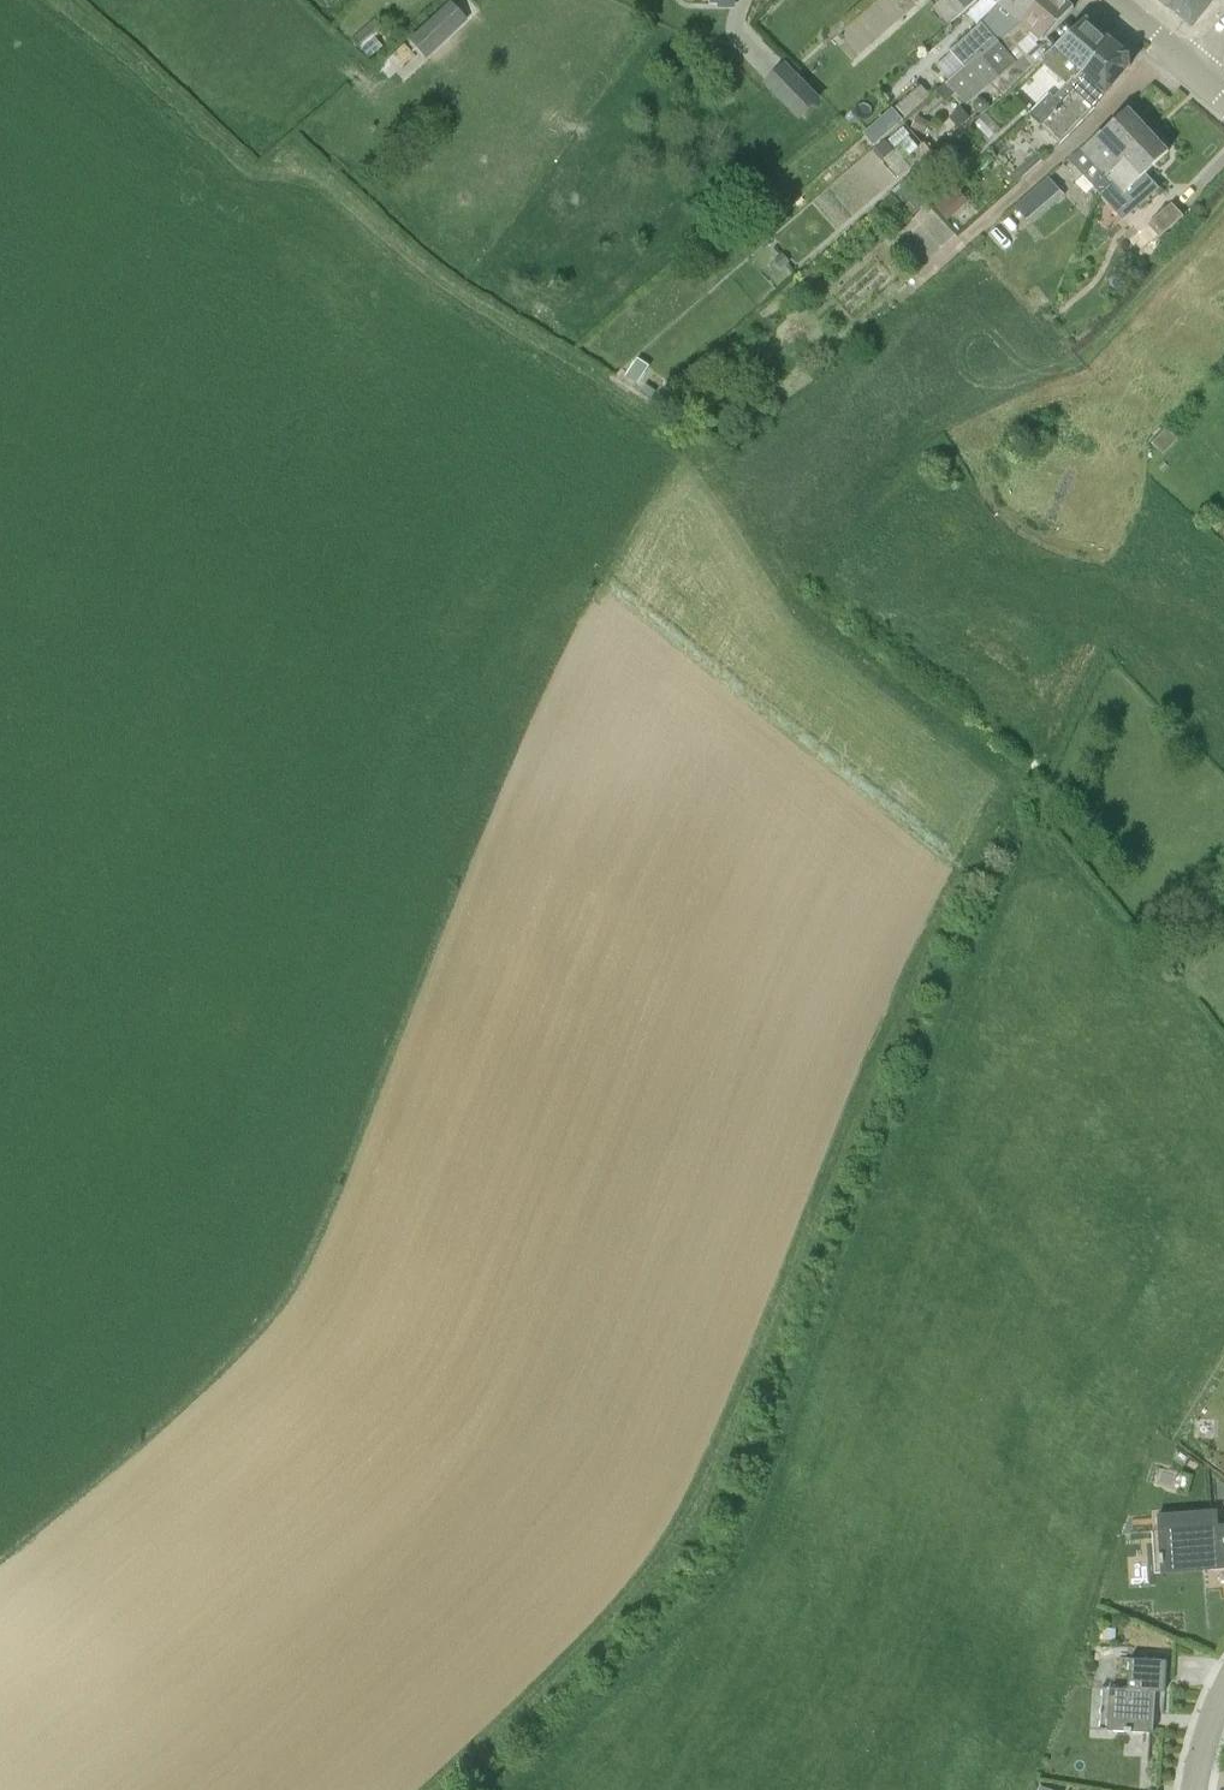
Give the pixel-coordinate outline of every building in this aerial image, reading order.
[(709,4),(717,4),(717,8),(734,9),(734,0),(708,0),(709,4)] [(934,6),(949,23),(969,9),(980,0),(942,0),(934,6)] [(1075,7),(1067,0),(1041,0),(966,67),(949,81),(938,91),(946,101),(956,93),(967,105),(994,83),(1005,96),(1059,46),(1049,36),(1075,7)] [(1041,0),(1002,0),(999,4),(1008,12),(989,27),(983,21),(951,49),(955,55),(966,67),(1041,0)] [(1171,6),(1194,25),(1200,17),(1214,0),(1176,0),(1171,6)] [(426,58),(466,20),(448,1),(408,38),(426,58)] [(1069,84),(1112,38),(1087,17),(1059,46),(1044,62),(1069,84)] [(360,47),(369,57),(381,46),(380,44),(372,36),(360,47)] [(1131,66),(1130,54),(1112,38),(1069,84),(1055,97),(1051,93),(1031,113),(1064,144),(1131,66)] [(800,119),(823,99),(787,61),(765,82),(800,119)] [(904,119),(932,95),(922,84),(895,108),(904,119)] [(989,103),(985,98),(979,98),(974,101),(974,107),(978,112),(984,113),(988,109),(989,103)] [(1127,156),(1153,132),(1129,107),(1083,150),(1106,177),(1109,174),(1129,157),(1127,156)] [(918,114),(912,126),(927,134),(933,122),(918,114)] [(1160,187),(1146,172),(1170,151),(1153,132),(1127,156),(1129,157),(1109,174),(1115,180),(1101,191),(1125,218),(1160,187)] [(885,139),(872,150),(882,161),(894,150),(885,139)] [(951,144),(936,159),(950,174),(966,160),(951,144)] [(1017,183),(1044,158),(1039,151),(1011,176),(1017,183)] [(1062,189),(1050,176),(1016,206),(1026,220),(1053,197),(1062,189)] [(912,212),(926,199),(907,178),(894,191),(896,194),(912,212)] [(955,184),(935,202),(949,219),(969,200),(955,184)] [(1066,193),(1062,189),(1053,197),(1057,201),(1066,193)] [(1146,248),(1160,236),(1161,237),(1186,215),(1174,202),(1149,224),(1130,240),(1140,250),(1136,254),(1149,269),(1158,262),(1146,248)] [(783,253),(775,260),(782,268),(790,261),(783,253)] [(651,399),(657,390),(647,383),(641,392),(651,399)] [(1164,454),(1178,439),(1167,428),(1153,443),(1164,454)] [(1214,1525),(1213,1508),(1158,1512),(1162,1572),(1223,1567),(1223,1524),(1214,1525)] [(1117,1626),(1108,1626),(1108,1639),(1117,1639),(1117,1626)] [(1168,1659),(1144,1658),(1130,1658),(1128,1687),(1111,1687),(1103,1687),(1101,1722),(1100,1729),(1154,1732),(1157,1691),(1166,1691),(1168,1659)]
